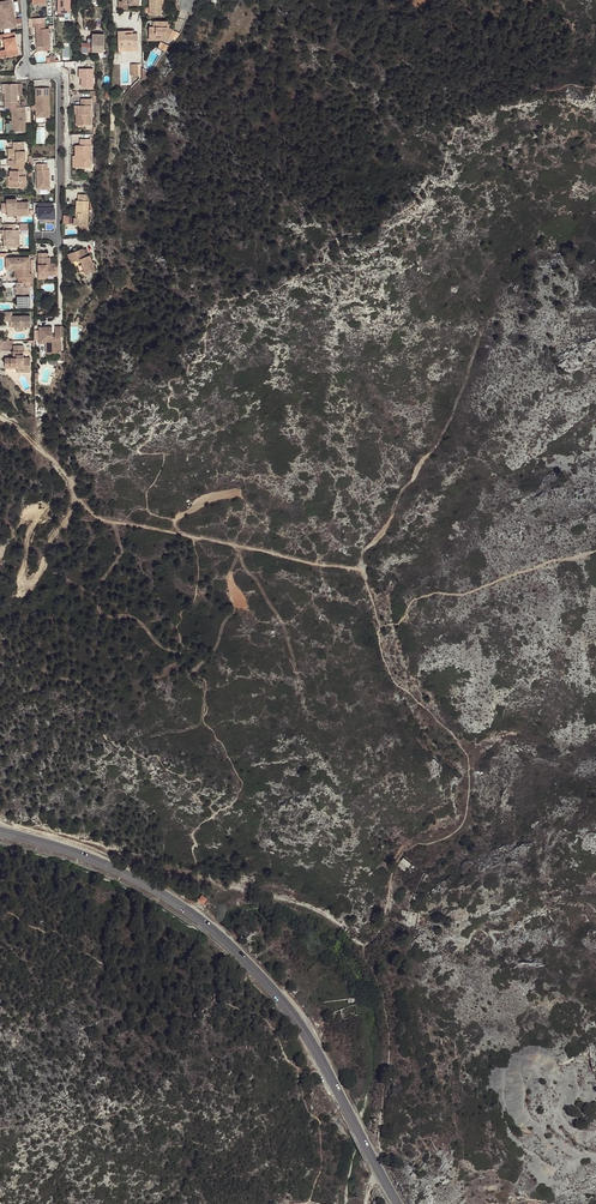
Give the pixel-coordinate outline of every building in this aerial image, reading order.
[(12,0),(0,2),(0,12),(1,16),(0,16),(0,23),(0,24),(5,24),(6,28),(17,27),(12,0)] [(70,0),(58,0),(58,13),(70,13),(70,0)] [(161,0),(150,0),(150,15),(161,15),(161,7),(161,0)] [(168,27),(168,21),(156,21),(156,27),(149,27),(149,40),(161,40),(161,36),(164,36),(169,38),(173,30),(168,27)] [(50,46),(49,28),(45,29),(45,23),(33,23),(33,28),(36,27),(37,47),(45,46),(50,46)] [(178,37),(180,33),(173,30),(169,38),(174,41),(178,37)] [(138,47),(138,34),(132,34),(125,34),(125,31),(118,32),(118,52),(119,52),(122,52),(133,51),(133,48),(138,47)] [(15,32),(0,35),(0,36),(1,40),(4,39),(6,49),(0,50),(0,58),(19,55),(15,32)] [(104,51),(105,34),(93,33),(93,43),(82,43),(81,51),(89,51),(104,51)] [(166,52),(170,46),(162,41),(158,47),(166,52)] [(93,87),(92,69),(81,69),(82,79),(82,85),(88,85),(88,87),(93,87)] [(17,96),(17,84),(5,84),(5,93),(5,107),(10,107),(20,107),(20,102),(18,102),(17,96)] [(50,117),(49,88),(36,88),(36,106),(36,110),(36,118),(44,117),(50,117)] [(91,125),(91,99),(82,99),(81,105),(78,105),(78,114),(77,114),(76,125),(78,125),(83,125),(91,125)] [(26,131),(25,107),(20,107),(10,107),(10,112),(12,112),(12,114),(12,121),(12,132),(26,131)] [(91,167),(90,139),(80,139),(80,146),(75,146),(76,156),(74,156),(74,167),(91,167)] [(26,161),(26,151),(24,151),(24,142),(14,142),(14,148),(8,148),(9,158),(8,158),(12,158),(12,160),(8,160),(8,166),(12,166),(25,165),(25,161),(26,161)] [(50,189),(49,170),(48,170),(48,163),(37,164),(38,190),(50,189)] [(25,181),(25,176),(24,176),(24,171),(25,171),(25,165),(12,166),(12,170),(10,170),(11,176),(11,177),(12,177),(12,187),(19,187),(21,188),(26,188),(26,181),(25,181)] [(87,230),(89,195),(79,194),(78,201),(77,200),(76,213),(78,213),(78,218),(76,218),(74,218),(74,225),(73,225),(72,230),(87,230)] [(29,215),(29,202),(17,203),(17,199),(7,199),(7,204),(2,204),(2,213),(7,212),(7,216),(17,216),(17,215),(29,215)] [(36,203),(37,219),(55,218),(54,202),(36,203)] [(73,223),(73,216),(63,215),(63,223),(73,223)] [(19,224),(4,224),(4,230),(2,230),(2,236),(4,236),(6,236),(6,240),(4,240),(4,247),(19,247),(19,237),(13,237),(13,230),(19,230),(19,224)] [(96,272),(90,256),(86,257),(83,249),(68,254),(71,263),(81,259),(86,275),(96,272)] [(58,275),(57,267),(56,267),(56,266),(47,266),(47,264),(47,258),(47,253),(39,253),(39,258),(39,275),(47,275),(56,275),(58,275)] [(30,273),(30,257),(11,258),(11,269),(17,269),(17,278),(23,278),(23,282),(28,282),(29,282),(34,282),(34,274),(30,273)] [(30,307),(30,287),(29,287),(28,287),(28,282),(23,282),(16,282),(16,287),(17,287),(17,297),(17,307),(30,307)] [(31,327),(30,316),(12,316),(12,312),(5,312),(5,315),(5,321),(10,321),(11,327),(31,327)] [(52,336),(52,327),(39,327),(39,341),(49,341),(49,353),(61,353),(61,337),(61,327),(55,327),(55,336),(52,336)] [(49,353),(49,341),(39,341),(39,344),(45,344),(46,353),(49,353)] [(30,358),(24,358),(24,346),(14,346),(14,351),(16,351),(16,358),(14,358),(5,358),(5,368),(23,368),(23,369),(30,369),(30,358)] [(404,857),(399,865),(406,870),(411,862),(404,857)] [(355,1005),(338,1010),(343,1020),(357,1016),(355,1005)]
